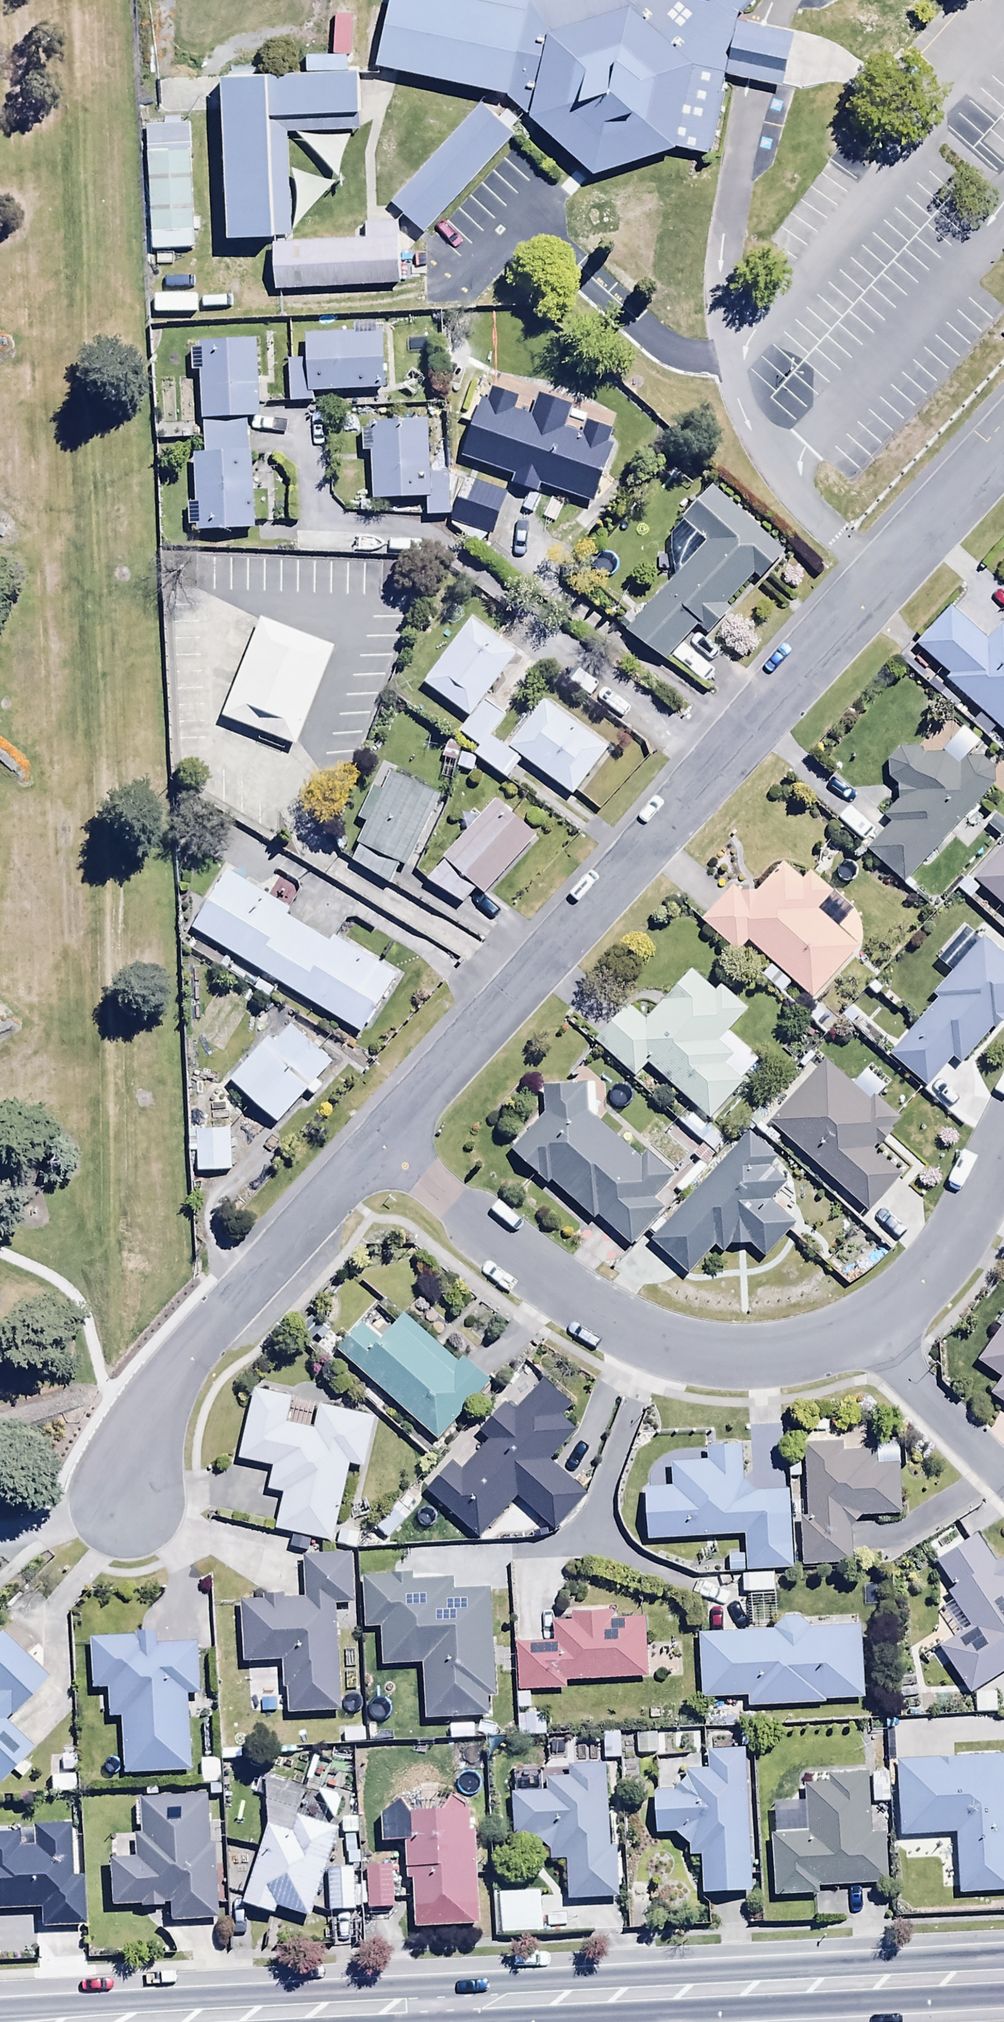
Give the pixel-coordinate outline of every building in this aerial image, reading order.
[(373,74),(512,102),(531,120),(598,181),(676,152),(711,162),(726,79),(782,90),(792,34),(750,25),(772,0),(536,0),(531,2),(521,0),(387,0),(373,74)] [(351,13),(335,12),(332,52),(349,53),(351,13)] [(359,79),(276,83),(278,138),(361,134),(359,79)] [(259,91),(211,93),(218,247),(266,245),(259,91)] [(517,133),(482,102),(391,206),(426,237),(517,133)] [(187,124),(147,125),(147,147),(188,146),(187,124)] [(199,147),(152,149),(156,236),(202,234),(199,147)] [(404,236),(275,241),(278,293),(406,287),(404,236)] [(314,401),(313,392),(383,390),(381,336),(375,336),(374,324),(353,324),(353,334),(304,336),(305,360),(287,360),(289,402),(314,401)] [(191,372),(199,372),(200,419),(255,418),(254,342),(196,343),(197,354),(190,354),(191,372)] [(535,494),(538,485),(593,503),(613,444),(564,427),(571,408),(536,397),(529,417),(514,412),(519,397),(492,388),(488,402),(477,399),(458,456),(513,474),(510,485),(535,494)] [(361,455),(367,455),(371,501),(424,497),(426,518),(447,517),(444,473),(429,474),(425,420),(388,422),(386,406),(365,407),(366,429),(359,430),(361,455)] [(196,526),(196,531),(252,528),(246,420),(202,422),(204,455),(192,456),(195,504),(186,504),(187,526),(196,526)] [(506,496),(465,481),(451,522),(493,536),(506,496)] [(760,584),(785,555),(708,487),(680,520),(688,528),(669,549),(686,564),(628,630),(665,662),(696,627),(706,636),(729,610),(725,606),(752,576),(760,584)] [(334,631),(261,601),(219,703),(292,733),(334,631)] [(944,679),(1003,735),(1003,623),(986,642),(948,608),(915,644),(948,675),(944,679)] [(514,657),(468,622),(422,683),(468,718),(514,657)] [(545,700),(508,748),(571,797),(608,749),(545,700)] [(504,719),(484,703),(459,734),(478,748),(473,754),(505,780),(520,761),(489,737),(504,719)] [(903,883),(992,790),(995,773),(990,761),(973,756),(958,765),(943,755),(921,753),(916,745),(901,744),(885,759),(886,778),(898,786),(895,799),(881,814),(890,823),(866,848),(903,883)] [(398,865),(403,868),(438,795),(388,773),(380,791),(370,787),(355,820),(364,824),(355,844),(358,846),(351,860),(388,885),(398,865)] [(482,894),(534,837),(497,801),(441,858),(443,860),(424,880),(461,903),(475,888),(482,894)] [(1000,838),(1003,841),(969,878),(1003,911),(1003,834),(1000,838)] [(735,954),(746,941),(810,999),(857,946),(817,910),(831,894),(808,873),(802,880),(782,861),(748,899),(733,885),(700,923),(735,954)] [(293,907),(228,867),(192,926),(362,1033),(399,974),(336,934),(330,942),(288,916),(293,907)] [(1003,1019),(1003,958),(981,937),(931,992),(940,1001),(890,1055),(925,1086),(951,1057),(961,1066),(1003,1019)] [(717,1042),(746,1010),(721,987),(715,994),(689,971),(644,1021),(628,1006),(595,1042),(634,1078),(646,1064),(709,1121),(743,1085),(721,1065),(731,1055),(717,1042)] [(327,1046),(287,1007),(231,1064),(272,1103),(327,1046)] [(824,1061),(768,1121),(866,1212),(898,1178),(870,1152),(901,1119),(873,1094),(867,1101),(824,1061)] [(547,1188),(553,1183),(593,1220),(596,1217),(628,1246),(663,1208),(650,1196),(668,1176),(646,1155),(638,1163),(584,1113),(584,1084),(542,1086),(543,1119),(510,1152),(547,1188)] [(232,1153),(230,1109),(196,1111),(199,1155),(232,1153)] [(776,1159),(750,1133),(648,1240),(685,1276),(712,1247),(720,1255),(731,1243),(750,1246),(762,1258),(794,1226),(767,1198),(782,1183),(768,1168),(776,1159)] [(362,1320),(336,1348),(437,1441),(493,1381),(467,1357),(460,1364),(403,1310),(379,1336),(362,1320)] [(995,1323),(1001,1327),(977,1362),(1000,1378),(990,1392),(1003,1402),(1003,1310),(995,1323)] [(482,1537),(517,1495),(557,1528),(587,1492),(550,1460),(577,1427),(566,1418),(579,1403),(546,1375),(515,1411),(505,1403),(480,1432),(487,1438),(462,1468),(453,1460),(427,1491),(482,1537)] [(269,1488),(284,1491),(276,1528),(335,1540),(351,1462),(366,1465),(376,1418),(319,1406),(315,1427),(286,1421),(291,1399),(252,1391),(239,1457),(274,1464),(269,1488)] [(800,1445),(806,1520),(800,1521),(804,1568),(850,1564),(847,1525),(860,1515),(899,1514),(899,1460),(875,1460),(875,1451),(841,1451),(839,1442),(800,1445)] [(643,1487),(646,1540),(741,1536),(742,1555),(727,1556),(728,1572),(790,1570),(787,1491),(754,1493),(743,1481),(741,1448),(708,1450),(709,1460),(670,1462),(671,1486),(643,1487)] [(1003,1670),(1003,1568),(999,1560),(995,1563),(978,1535),(935,1561),(952,1589),(946,1592),(968,1629),(938,1647),(966,1693),(1003,1670)] [(343,1711),(339,1602),(356,1602),(354,1554),(306,1555),(307,1598),(284,1599),(284,1593),(267,1594),(267,1600),(239,1600),(241,1663),(284,1661),(288,1713),(343,1711)] [(497,1693),(488,1588),(456,1590),(455,1577),(414,1580),(414,1569),(362,1576),(366,1627),(381,1626),(384,1666),(421,1663),(425,1722),(490,1716),(489,1694),(497,1693)] [(568,1688),(568,1680),(648,1677),(646,1618),(615,1619),(614,1609),(572,1611),(572,1621),(553,1621),(554,1641),(517,1642),(519,1690),(568,1688)] [(746,1697),(746,1706),(823,1705),(823,1700),(861,1699),(859,1619),(802,1620),(783,1618),(771,1630),(697,1634),(701,1700),(746,1697)] [(193,1770),(190,1694),(201,1693),(199,1642),(157,1644),(157,1631),(135,1632),(135,1638),(91,1640),(93,1690),(110,1689),(111,1719),(122,1718),(124,1773),(193,1770)] [(34,1747),(6,1721),(46,1678),(0,1635),(0,1783),(34,1747)] [(545,1713),(517,1714),(518,1737),(545,1736),(545,1713)] [(751,1892),(743,1750),(709,1750),(709,1771),(687,1771),(687,1777),(675,1791),(655,1791),(657,1836),(678,1835),(690,1845),(690,1858),(703,1858),(705,1895),(751,1892)] [(78,1756),(49,1756),(50,1794),(75,1793),(75,1773),(79,1773),(78,1756)] [(1003,1756),(895,1760),(897,1836),(955,1834),(957,1893),(1003,1891),(1003,1759),(1003,1756)] [(220,1758),(201,1759),(202,1786),(221,1785),(220,1758)] [(617,1843),(607,1844),(605,1763),(569,1764),(569,1777),(547,1778),(547,1792),(512,1793),(514,1839),(537,1838),(551,1851),(551,1863),(567,1862),(568,1899),(618,1898),(617,1843)] [(870,1835),(866,1774),(800,1779),(805,1834),(770,1837),(774,1897),(818,1893),(817,1886),(887,1881),(884,1834),(870,1835)] [(266,1775),(268,1824),(243,1904),(276,1915),(279,1907),(309,1918),(341,1828),(298,1813),(306,1789),(266,1775)] [(887,1775),(870,1776),(871,1804),(888,1804),(887,1775)] [(383,1843),(405,1842),(407,1880),(414,1880),(415,1928),(479,1926),(474,1809),(452,1796),(443,1812),(410,1813),(403,1802),(382,1816),(383,1843)] [(210,1843),(208,1797),(142,1800),(144,1834),(136,1834),(138,1858),(107,1859),(109,1906),(138,1904),(138,1909),(168,1907),(169,1921),(219,1918),(216,1843),(210,1843)] [(40,1907),(41,1925),(86,1923),(84,1877),(69,1877),(67,1823),(32,1824),(32,1834),(0,1836),(0,1909),(40,1907)] [(369,1868),(370,1909),(395,1909),(394,1867),(369,1868)] [(353,1871),(328,1872),(331,1927),(356,1925),(353,1871)]
